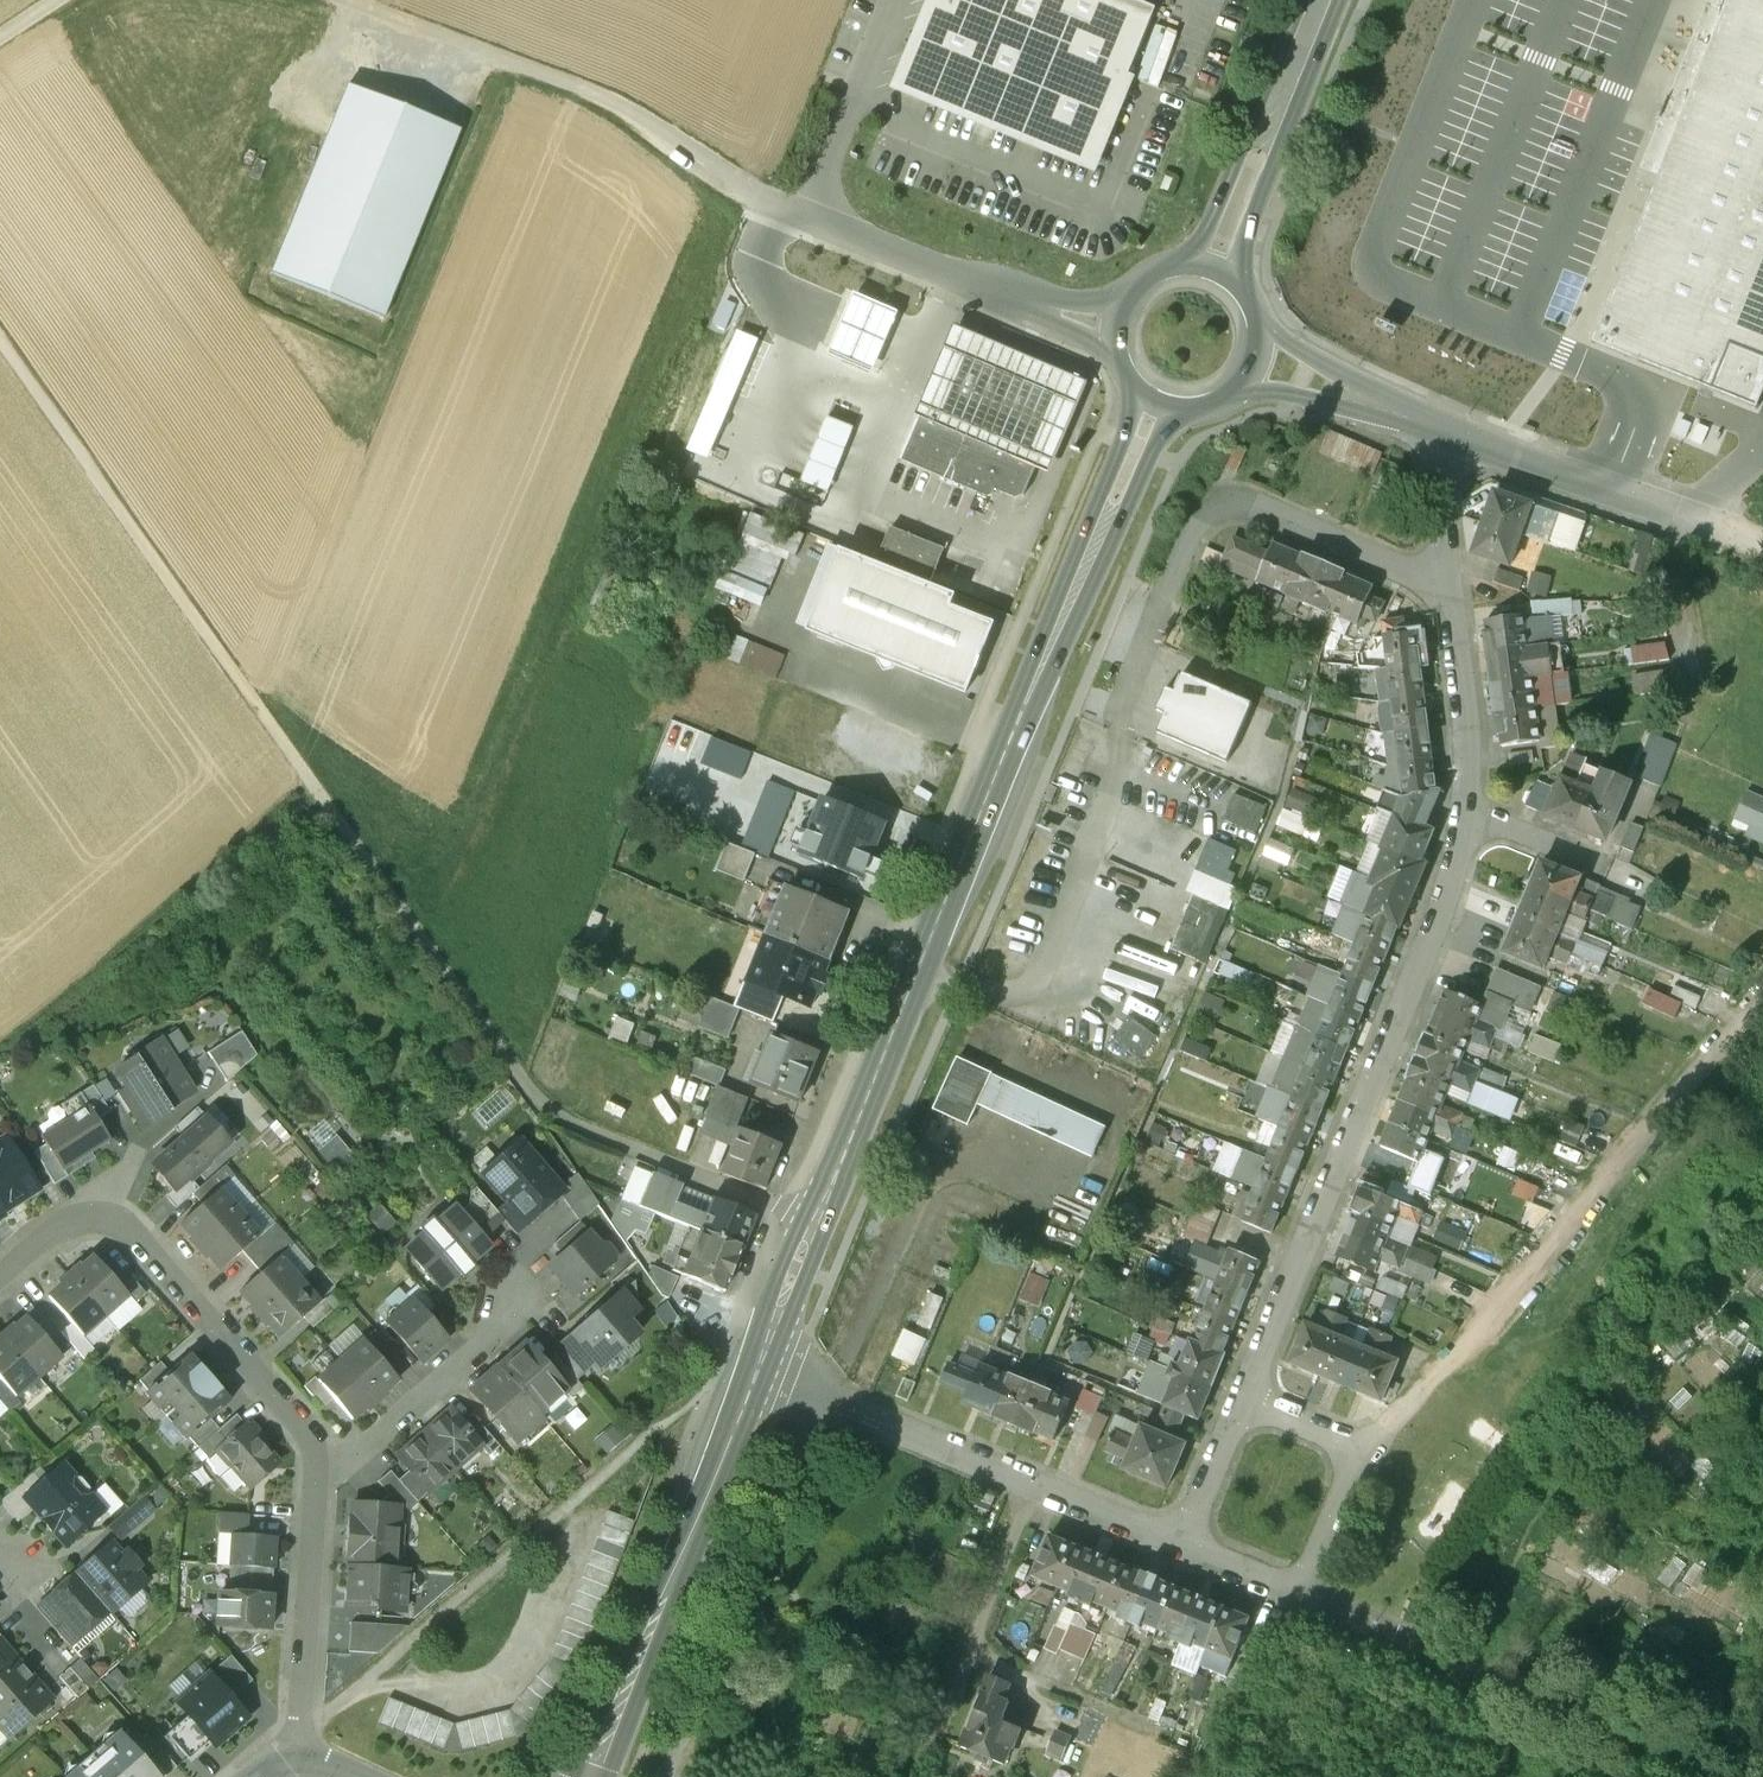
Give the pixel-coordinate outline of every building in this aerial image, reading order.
[(920,34),(914,32),(909,44),(915,46),(898,86),(995,126),(993,131),(994,131),(999,120),(1089,157),(1123,75),(1128,77),(1156,8),(1135,0),(934,0),(920,34)] [(1639,170),(1658,178),(1591,343),(1757,410),(1762,394),(1762,0),(1708,0),(1639,170)] [(341,86),(264,273),(377,319),(454,133),(341,86)] [(1087,383),(954,326),(916,416),(921,418),(924,411),(1039,460),(1036,467),(1049,473),(1087,383)] [(1039,460),(924,411),(921,418),(903,460),(989,497),(992,496),(995,488),(1018,498),(1024,495),(1039,460)] [(1382,453),(1329,430),(1319,452),(1372,476),(1382,453)] [(1558,515),(1495,493),(1484,523),(1520,536),(1521,535),(1548,544),(1558,515)] [(767,606),(802,530),(756,509),(721,585),(767,606)] [(1520,536),(1484,523),(1474,554),(1510,566),(1520,536)] [(945,550),(891,528),(877,563),(930,583),(945,550)] [(1302,557),(1273,544),(1269,553),(1233,537),(1225,556),(1260,572),(1256,581),(1286,594),(1303,557),(1302,557)] [(954,594),(842,550),(810,631),(966,692),(993,625),(949,607),(954,594)] [(1344,572),(1303,555),(1302,557),(1303,557),(1286,594),(1285,596),(1326,614),(1327,612),(1327,611),(1343,574),(1343,575),(1344,572)] [(1524,578),(1497,568),(1492,582),(1519,591),(1524,578)] [(1564,571),(1537,575),(1540,598),(1567,595),(1564,571)] [(1343,575),(1343,574),(1327,611),(1327,612),(1357,624),(1361,615),(1375,621),(1383,603),(1369,597),(1373,588),(1343,575)] [(1282,596),(1263,588),(1259,599),(1277,607),(1282,596)] [(1570,600),(1542,601),(1532,602),(1532,617),(1571,617),(1570,600)] [(1524,618),(1483,623),(1487,654),(1527,648),(1524,618)] [(1403,619),(1382,622),(1384,637),(1374,638),(1378,670),(1388,668),(1388,669),(1388,670),(1420,666),(1416,633),(1405,635),(1403,619)] [(779,675),(789,653),(752,637),(742,659),(779,675)] [(1634,643),(1635,669),(1673,667),(1672,642),(1634,643)] [(1527,648),(1487,654),(1491,685),(1531,679),(1552,676),(1548,646),(1527,648)] [(1354,652),(1329,650),(1328,664),(1352,666),(1354,652)] [(1420,666),(1388,670),(1388,669),(1378,670),(1382,702),(1424,697),(1420,666)] [(1252,704),(1183,673),(1174,692),(1166,688),(1156,710),(1165,714),(1157,732),(1227,763),(1252,704)] [(1531,679),(1491,685),(1495,715),(1535,710),(1531,679)] [(1382,702),(1386,734),(1396,733),(1396,732),(1428,728),(1424,697),(1382,702)] [(1535,710),(1495,715),(1497,735),(1501,735),(1502,746),(1539,742),(1535,710)] [(1565,713),(1553,715),(1555,731),(1567,729),(1565,713)] [(1428,728),(1396,732),(1396,733),(1386,734),(1390,764),(1400,763),(1432,760),(1428,728)] [(702,764),(741,780),(752,753),(712,738),(702,764)] [(1531,751),(1508,754),(1509,767),(1533,764),(1531,751)] [(1400,763),(1390,764),(1386,778),(1377,776),(1373,785),(1385,789),(1384,790),(1403,797),(1403,795),(1404,795),(1404,796),(1436,792),(1435,790),(1432,760),(1400,763)] [(1635,763),(1627,784),(1628,785),(1639,789),(1648,768),(1635,763)] [(1573,787),(1559,782),(1545,816),(1575,829),(1599,772),(1583,765),(1573,787)] [(1627,784),(1599,772),(1575,829),(1604,841),(1628,785),(1627,784)] [(769,781),(742,849),(756,855),(768,859),(795,792),(769,781)] [(1535,782),(1525,807),(1538,813),(1549,788),(1535,782)] [(1750,836),(1762,841),(1762,790),(1752,786),(1740,816),(1755,823),(1750,836)] [(1436,792),(1404,796),(1404,795),(1403,795),(1403,797),(1384,790),(1377,809),(1395,817),(1424,829),(1425,828),(1440,792),(1435,790),(1436,792)] [(1242,793),(1232,817),(1263,829),(1273,805),(1242,793)] [(824,798),(801,855),(863,879),(886,822),(824,798)] [(1326,836),(1330,819),(1287,809),(1283,827),(1326,836)] [(1424,829),(1395,817),(1381,849),(1384,849),(1384,848),(1420,863),(1420,862),(1433,831),(1425,828),(1424,829)] [(1631,823),(1621,847),(1634,852),(1643,828),(1631,823)] [(1235,851),(1209,839),(1195,871),(1230,886),(1234,876),(1226,872),(1235,851)] [(1273,839),(1271,856),(1296,859),(1298,842),(1273,839)] [(742,849),(728,843),(717,871),(745,882),(756,855),(742,849)] [(1420,863),(1384,848),(1384,849),(1371,879),(1413,896),(1426,864),(1420,862),(1420,863)] [(1604,888),(1570,873),(1569,875),(1552,867),(1552,866),(1541,862),(1537,872),(1538,873),(1532,886),(1600,915),(1605,917),(1606,917),(1630,927),(1637,907),(1627,903),(1628,899),(1614,894),(1613,898),(1602,894),(1604,888)] [(1413,896),(1371,879),(1367,891),(1374,894),(1366,914),(1368,915),(1368,914),(1398,926),(1397,927),(1399,928),(1413,896)] [(1589,911),(1532,886),(1523,908),(1561,924),(1561,923),(1565,912),(1585,921),(1589,911)] [(850,913),(792,889),(772,937),(831,960),(832,958),(830,957),(839,933),(842,934),(850,913)] [(1220,906),(1193,895),(1171,950),(1198,961),(1220,906)] [(1561,924),(1523,908),(1514,929),(1571,954),(1575,944),(1576,943),(1556,935),(1561,924)] [(1398,926),(1368,914),(1368,915),(1366,914),(1359,911),(1347,940),(1356,944),(1385,957),(1397,927),(1398,926)] [(1600,915),(1589,911),(1585,921),(1595,925),(1600,915)] [(1571,954),(1514,929),(1505,953),(1542,968),(1547,956),(1567,964),(1571,954)] [(831,960),(772,937),(769,935),(750,982),(811,1008),(831,960)] [(1356,944),(1344,940),(1332,970),(1343,975),(1373,987),(1385,957),(1356,944)] [(1588,950),(1575,944),(1571,954),(1584,959),(1588,950)] [(1538,986),(1497,969),(1489,988),(1530,1006),(1538,986)] [(1373,987),(1343,975),(1330,1005),(1360,1018),(1373,987)] [(1696,994),(1674,984),(1669,995),(1691,1005),(1696,994)] [(1682,1003),(1649,988),(1642,1003),(1675,1018),(1682,1003)] [(1482,1006),(1445,991),(1436,1014),(1473,1029),(1493,1038),(1493,1037),(1497,1028),(1500,1029),(1511,1005),(1487,994),(1482,1006)] [(740,1009),(712,998),(708,1008),(690,1000),(683,1017),(701,1024),(700,1027),(728,1038),(740,1009)] [(1360,1018),(1330,1005),(1330,1006),(1311,998),(1298,1028),(1347,1048),(1360,1018)] [(1436,1014),(1427,1035),(1425,1034),(1425,1035),(1464,1051),(1469,1040),(1489,1048),(1493,1038),(1473,1029),(1436,1014)] [(630,1041),(639,1023),(626,1016),(616,1034),(630,1041)] [(1157,1038),(1129,1018),(1113,1040),(1141,1060),(1157,1038)] [(1298,1028),(1294,1027),(1285,1024),(1272,1053),(1285,1059),(1305,1067),(1335,1079),(1347,1048),(1298,1028)] [(241,1032),(207,1053),(226,1082),(256,1056),(241,1032)] [(819,1053),(775,1035),(767,1054),(773,1056),(760,1087),(794,1101),(803,1079),(807,1081),(819,1053)] [(1464,1051),(1425,1035),(1425,1036),(1424,1036),(1415,1057),(1475,1081),(1479,1070),(1459,1062),(1464,1051)] [(171,1057),(170,1058),(160,1042),(133,1059),(134,1062),(118,1073),(128,1089),(117,1096),(126,1111),(129,1109),(142,1130),(161,1118),(159,1115),(192,1093),(180,1073),(181,1072),(180,1071),(179,1072),(171,1059),(172,1058),(171,1057)] [(1475,1081),(1415,1057),(1407,1078),(1407,1079),(1446,1095),(1451,1084),(1470,1092),(1475,1081)] [(726,1069),(696,1058),(690,1074),(719,1086),(726,1069)] [(958,1058),(934,1110),(968,1126),(978,1105),(992,1074),(958,1058)] [(1305,1067),(1285,1059),(1273,1089),(1292,1097),(1292,1098),(1292,1097),(1322,1110),(1335,1079),(1305,1067)] [(992,1074),(978,1105),(1092,1158),(1107,1128),(992,1074)] [(1446,1095),(1407,1079),(1406,1080),(1408,1081),(1400,1101),(1457,1125),(1461,1115),(1441,1106),(1446,1095)] [(110,1112),(92,1086),(80,1093),(97,1120),(110,1112)] [(748,1098),(719,1086),(707,1115),(736,1127),(748,1098)] [(80,1093),(60,1106),(68,1119),(40,1137),(45,1145),(62,1171),(63,1171),(110,1141),(97,1120),(80,1093)] [(1322,1110),(1292,1097),(1292,1098),(1292,1097),(1283,1094),(1274,1117),(1283,1121),(1280,1128),(1309,1140),(1322,1110)] [(1457,1125),(1400,1101),(1390,1124),(1428,1139),(1431,1130),(1452,1139),(1457,1125)] [(197,1108),(173,1128),(183,1139),(206,1119),(197,1108)] [(183,1139),(157,1161),(159,1164),(154,1168),(161,1176),(159,1178),(171,1192),(172,1193),(188,1178),(190,1180),(208,1164),(206,1162),(228,1144),(206,1119),(183,1139)] [(1428,1139),(1390,1124),(1381,1147),(1402,1156),(1424,1165),(1439,1171),(1444,1159),(1423,1150),(1428,1139)] [(1280,1128),(1271,1125),(1259,1155),(1267,1158),(1297,1171),(1309,1140),(1280,1128)] [(781,1144),(743,1129),(726,1174),(764,1189),(781,1144)] [(563,1191),(516,1138),(478,1171),(506,1203),(523,1222),(524,1222),(545,1203),(547,1205),(563,1191)] [(7,1140),(0,1144),(0,1211),(37,1188),(7,1140)] [(62,1171),(45,1145),(33,1152),(54,1185),(67,1177),(63,1171),(62,1171)] [(1267,1158),(1267,1160),(1245,1151),(1233,1179),(1255,1188),(1255,1189),(1284,1201),(1297,1171),(1267,1158)] [(1549,1167),(1517,1153),(1512,1164),(1523,1169),(1523,1168),(1545,1178),(1549,1167)] [(1424,1165),(1402,1156),(1398,1168),(1420,1177),(1424,1165)] [(198,1189),(192,1194),(201,1205),(219,1190),(233,1177),(224,1166),(198,1189)] [(1398,1168),(1397,1168),(1393,1180),(1416,1191),(1417,1190),(1421,1178),(1420,1177),(1398,1168)] [(598,1205),(576,1174),(565,1184),(570,1191),(562,1198),(578,1222),(598,1205)] [(751,1213),(705,1196),(703,1201),(708,1204),(703,1217),(672,1203),(679,1185),(649,1174),(637,1206),(739,1245),(751,1213)] [(188,1178),(172,1193),(171,1192),(165,1197),(175,1209),(192,1194),(198,1189),(190,1180),(188,1178)] [(1430,1182),(1421,1178),(1417,1190),(1416,1191),(1412,1202),(1420,1206),(1430,1182)] [(1393,1180),(1393,1181),(1388,1193),(1412,1202),(1416,1191),(1393,1180)] [(1506,1205),(1543,1221),(1553,1198),(1516,1182),(1506,1205)] [(1422,1212),(1362,1187),(1353,1210),(1353,1211),(1392,1227),(1397,1216),(1416,1224),(1417,1224),(1422,1212)] [(1284,1201),(1255,1189),(1253,1194),(1243,1191),(1233,1216),(1242,1219),(1241,1222),(1271,1234),(1284,1201)] [(239,1213),(219,1190),(201,1205),(180,1224),(190,1236),(189,1238),(198,1249),(239,1213)] [(495,1212),(476,1190),(470,1194),(468,1214),(464,1218),(482,1240),(503,1221),(495,1212)] [(637,1206),(620,1200),(609,1220),(623,1240),(632,1230),(642,1234),(639,1243),(664,1253),(661,1261),(674,1266),(673,1268),(721,1290),(727,1275),(731,1276),(738,1260),(734,1259),(739,1245),(637,1206)] [(1220,1211),(1197,1202),(1192,1214),(1193,1214),(1215,1223),(1220,1211)] [(523,1222),(506,1203),(495,1212),(503,1221),(515,1235),(527,1225),(524,1222),(523,1222)] [(464,1218),(454,1207),(436,1223),(432,1218),(418,1229),(423,1235),(405,1250),(440,1290),(457,1274),(462,1280),(475,1268),(471,1262),(489,1247),(464,1218)] [(1392,1227),(1353,1211),(1352,1212),(1354,1213),(1346,1233),(1403,1257),(1408,1247),(1387,1238),(1392,1227)] [(1432,1217),(1422,1212),(1417,1224),(1416,1224),(1421,1226),(1427,1228),(1432,1217)] [(259,1236),(239,1213),(198,1249),(208,1259),(209,1258),(220,1270),(242,1251),(259,1236)] [(1215,1223),(1193,1214),(1188,1226),(1211,1235),(1215,1223)] [(578,1222),(552,1245),(561,1256),(588,1233),(578,1222)] [(259,1236),(242,1251),(251,1262),(283,1234),(274,1224),(259,1236)] [(1466,1233),(1443,1224),(1436,1239),(1459,1249),(1466,1233)] [(1211,1235),(1188,1226),(1184,1238),(1206,1247),(1211,1235)] [(561,1256),(548,1267),(573,1296),(612,1261),(613,1255),(605,1246),(598,1245),(588,1233),(561,1256)] [(1403,1257),(1346,1233),(1336,1257),(1374,1272),(1379,1259),(1399,1268),(1403,1257)] [(283,1234),(251,1262),(260,1273),(278,1257),(292,1245),(283,1234)] [(1486,1242),(1468,1234),(1461,1249),(1479,1257),(1486,1242)] [(1260,1262),(1230,1249),(1228,1256),(1216,1251),(1205,1276),(1247,1294),(1260,1262)] [(116,1281),(94,1256),(82,1267),(80,1265),(70,1275),(106,1316),(129,1296),(116,1281)] [(1463,1265),(1442,1256),(1435,1271),(1457,1280),(1463,1265)] [(260,1273),(239,1292),(250,1304),(248,1305),(258,1316),(299,1281),(278,1257),(260,1273)] [(1435,1271),(1403,1257),(1399,1268),(1398,1270),(1430,1284),(1435,1271)] [(675,1274),(651,1263),(646,1273),(660,1292),(665,1295),(675,1274)] [(1035,1268),(1022,1295),(1044,1304),(1056,1277),(1035,1268)] [(146,1293),(127,1272),(116,1281),(129,1296),(135,1303),(146,1293)] [(106,1316),(70,1275),(59,1284),(60,1286),(48,1297),(71,1324),(82,1336),(106,1316)] [(924,1365),(955,1288),(927,1276),(895,1354),(924,1365)] [(1247,1294),(1205,1276),(1193,1306),(1205,1311),(1205,1312),(1234,1324),(1247,1294)] [(634,1280),(620,1292),(637,1311),(634,1280)] [(299,1281),(258,1316),(267,1327),(269,1326),(280,1338),(303,1317),(319,1304),(299,1281)] [(435,1307),(416,1285),(405,1295),(411,1302),(412,1301),(424,1316),(435,1307)] [(620,1292),(571,1336),(586,1353),(585,1359),(591,1365),(590,1365),(595,1371),(638,1333),(637,1311),(620,1292)] [(319,1304),(303,1317),(312,1328),(334,1309),(325,1299),(319,1304)] [(424,1316),(412,1301),(411,1302),(400,1311),(399,1309),(391,1309),(385,1314),(385,1322),(421,1363),(446,1341),(424,1316)] [(1351,1310),(1340,1306),(1337,1314),(1347,1318),(1351,1310)] [(1318,1330),(1306,1325),(1291,1362),(1314,1372),(1329,1335),(1337,1314),(1326,1310),(1318,1330)] [(1234,1324),(1205,1312),(1192,1342),(1192,1343),(1222,1355),(1222,1354),(1234,1324)] [(1337,1314),(1329,1335),(1314,1372),(1336,1381),(1351,1344),(1340,1339),(1348,1319),(1347,1318),(1337,1314)] [(62,1356),(27,1317),(15,1327),(13,1326),(2,1335),(38,1376),(62,1356)] [(71,1324),(61,1333),(86,1361),(96,1352),(82,1336),(71,1324)] [(1351,1344),(1336,1381),(1358,1390),(1382,1333),(1371,1328),(1363,1348),(1351,1344)] [(1382,1333),(1358,1390),(1381,1399),(1396,1362),(1384,1357),(1392,1337),(1382,1333)] [(2,1335),(0,1337),(0,1379),(2,1381),(15,1397),(38,1376),(2,1335)] [(571,1336),(551,1353),(554,1357),(554,1356),(574,1379),(575,1379),(590,1365),(591,1365),(585,1359),(586,1353),(571,1336)] [(1222,1355),(1192,1343),(1192,1342),(1191,1341),(1190,1342),(1177,1337),(1169,1355),(1175,1358),(1170,1370),(1211,1387),(1224,1355),(1222,1354),(1222,1355)] [(398,1380),(363,1340),(340,1361),(376,1402),(387,1392),(385,1390),(398,1380)] [(544,1366),(525,1344),(498,1368),(539,1414),(564,1392),(565,1391),(544,1366)] [(148,1391),(145,1393),(165,1417),(210,1377),(205,1372),(204,1373),(189,1355),(148,1391)] [(574,1379),(554,1356),(554,1357),(544,1366),(565,1391),(564,1392),(570,1399),(582,1388),(575,1379),(574,1379)] [(340,1361),(317,1381),(332,1399),(351,1420),(364,1409),(365,1411),(376,1402),(340,1361)] [(160,1362),(138,1380),(148,1391),(169,1372),(160,1362)] [(1010,1378),(980,1365),(976,1375),(949,1364),(941,1382),(968,1393),(964,1402),(994,1415),(995,1415),(1010,1378)] [(498,1368),(471,1391),(515,1441),(541,1418),(539,1414),(498,1368)] [(1211,1387),(1170,1370),(1168,1375),(1175,1378),(1164,1404),(1166,1405),(1185,1413),(1198,1418),(1211,1387)] [(1051,1393),(1011,1376),(1010,1378),(995,1415),(994,1415),(993,1417),(1034,1434),(1035,1432),(1054,1440),(1070,1403),(1050,1395),(1051,1393)] [(210,1377),(165,1417),(185,1440),(188,1437),(210,1419),(229,1402),(214,1384),(215,1383),(210,1377)] [(317,1381),(314,1377),(303,1387),(322,1408),(332,1399),(317,1381)] [(916,1383),(904,1378),(896,1396),(908,1401),(916,1383)] [(2,1381),(0,1382),(0,1400),(10,1412),(20,1402),(15,1397),(2,1381)] [(1102,1398),(1084,1391),(1077,1407),(1094,1415),(1102,1398)] [(1185,1413),(1166,1405),(1163,1413),(1181,1421),(1185,1413)] [(461,1423),(450,1410),(423,1433),(454,1469),(480,1447),(481,1446),(461,1423)] [(1094,1415),(1082,1410),(1073,1431),(1085,1436),(1094,1415)] [(1108,1418),(1096,1413),(1085,1436),(1097,1442),(1108,1418)] [(1163,1413),(1155,1432),(1141,1426),(1135,1442),(1125,1437),(1112,1432),(1112,1433),(1105,1451),(1127,1460),(1123,1470),(1167,1488),(1185,1444),(1174,1440),(1181,1421),(1163,1413)] [(471,1414),(461,1423),(481,1446),(480,1447),(488,1456),(499,1446),(471,1414)] [(219,1429),(216,1432),(226,1442),(245,1425),(236,1415),(219,1429)] [(210,1419),(188,1437),(198,1448),(216,1432),(219,1429),(210,1419)] [(1128,1428),(1111,1422),(1108,1431),(1112,1433),(1112,1432),(1125,1437),(1128,1428)] [(226,1442),(217,1451),(249,1488),(278,1463),(263,1445),(266,1442),(250,1423),(246,1426),(245,1425),(226,1442)] [(454,1469),(423,1433),(396,1457),(408,1471),(427,1493),(454,1469)] [(41,1484),(25,1498),(34,1508),(44,1520),(42,1521),(51,1531),(53,1530),(65,1543),(88,1523),(85,1520),(99,1507),(109,1518),(124,1504),(105,1483),(90,1496),(89,1495),(89,1488),(80,1478),(73,1477),(63,1465),(41,1484)] [(398,1481),(389,1471),(377,1482),(398,1507),(400,1508),(409,1509),(417,1502),(398,1481)] [(427,1493),(408,1471),(398,1481),(417,1502),(427,1493)] [(32,1473),(0,1501),(18,1522),(34,1508),(25,1498),(41,1484),(32,1473)] [(141,1498),(109,1526),(120,1538),(152,1510),(141,1498)] [(398,1507),(352,1504),(351,1519),(350,1519),(347,1555),(349,1555),(348,1565),(394,1568),(396,1545),(402,1546),(403,1526),(397,1522),(398,1507)] [(607,1512),(550,1658),(577,1668),(633,1522),(607,1512)] [(248,1515),(219,1513),(218,1534),(232,1535),(247,1536),(248,1515)] [(247,1536),(232,1535),(230,1566),(273,1569),(275,1538),(247,1536)] [(1075,1546),(1049,1535),(1031,1577),(1057,1588),(1075,1546)] [(111,1543),(75,1574),(110,1613),(146,1582),(135,1570),(140,1566),(127,1551),(122,1555),(111,1543)] [(1099,1556),(1075,1546),(1057,1588),(1070,1593),(1069,1598),(1080,1602),(1099,1556)] [(1676,1553),(1664,1580),(1678,1586),(1690,1559),(1676,1553)] [(1124,1567),(1099,1556),(1080,1602),(1091,1607),(1093,1603),(1107,1608),(1124,1567)] [(394,1568),(348,1565),(345,1608),(404,1612),(406,1569),(394,1568)] [(273,1569),(230,1566),(228,1594),(271,1597),(273,1569)] [(1124,1567),(1107,1608),(1120,1614),(1118,1618),(1130,1623),(1150,1575),(1144,1573),(1144,1572),(1143,1573),(1143,1572),(1142,1573),(1141,1574),(1124,1567)] [(75,1574),(48,1598),(82,1638),(83,1637),(79,1631),(104,1609),(109,1614),(110,1613),(75,1574)] [(1150,1575),(1130,1623),(1141,1628),(1143,1623),(1157,1629),(1174,1587),(1157,1580),(1158,1579),(1157,1579),(1157,1578),(1156,1577),(1156,1578),(1150,1575)] [(1174,1587),(1157,1629),(1170,1635),(1168,1639),(1180,1644),(1199,1598),(1174,1587)] [(228,1594),(219,1593),(217,1626),(268,1629),(271,1597),(228,1594)] [(1643,1626),(1653,1607),(1632,1597),(1622,1616),(1643,1626)] [(82,1638),(48,1598),(36,1608),(71,1648),(82,1638)] [(1224,1608),(1199,1598),(1180,1644),(1191,1649),(1193,1644),(1206,1650),(1224,1608)] [(1539,1608),(1531,1625),(1579,1646),(1598,1604),(1584,1598),(1573,1623),(1539,1608)] [(1047,1611),(1034,1605),(1029,1618),(1041,1623),(1047,1611)] [(1250,1619),(1224,1608),(1206,1650),(1232,1661),(1250,1619)] [(407,1627),(350,1624),(348,1652),(377,1654),(407,1627)] [(1096,1635),(1070,1624),(1067,1632),(1059,1649),(1084,1660),(1096,1635)] [(1067,1632),(1054,1626),(1044,1648),(1057,1654),(1059,1649),(1067,1632)] [(18,1660),(0,1640),(0,1676),(18,1660)] [(1135,1648),(1123,1643),(1115,1660),(1127,1666),(1135,1648)] [(230,1656),(209,1674),(231,1699),(252,1681),(230,1656)] [(99,1680),(80,1658),(69,1668),(88,1689),(99,1680)] [(577,1668),(550,1658),(544,1666),(566,1684),(577,1668)] [(0,1676),(0,1711),(35,1680),(18,1660),(0,1676)] [(1249,1669),(1237,1663),(1226,1686),(1239,1692),(1249,1669)] [(566,1684),(544,1666),(508,1710),(531,1728),(566,1684)] [(88,1689),(69,1668),(59,1677),(77,1698),(88,1689)] [(209,1674),(176,1703),(188,1716),(212,1744),(214,1746),(247,1718),(231,1699),(209,1674)] [(990,1675),(961,1747),(1003,1764),(1009,1748),(1013,1750),(1021,1728),(1003,1721),(1005,1716),(1004,1716),(1009,1702),(1003,1699),(1009,1683),(990,1675)] [(0,1711),(0,1728),(10,1739),(53,1701),(35,1680),(0,1711)] [(453,1724),(388,1698),(377,1724),(442,1751),(453,1724)] [(1029,1710),(1009,1702),(1004,1716),(1005,1716),(1003,1721),(1021,1728),(1022,1726),(1027,1728),(1032,1715),(1028,1713),(1029,1710)] [(508,1710),(453,1724),(460,1752),(515,1738),(508,1710)] [(188,1716),(167,1734),(191,1762),(212,1744),(188,1716)] [(1055,1731),(1047,1752),(1062,1758),(1070,1738),(1055,1731)] [(77,1767),(83,1773),(78,1776),(159,1776),(124,1737),(108,1751),(102,1745),(77,1767)] [(176,1767),(157,1746),(147,1755),(165,1776),(176,1767)]
